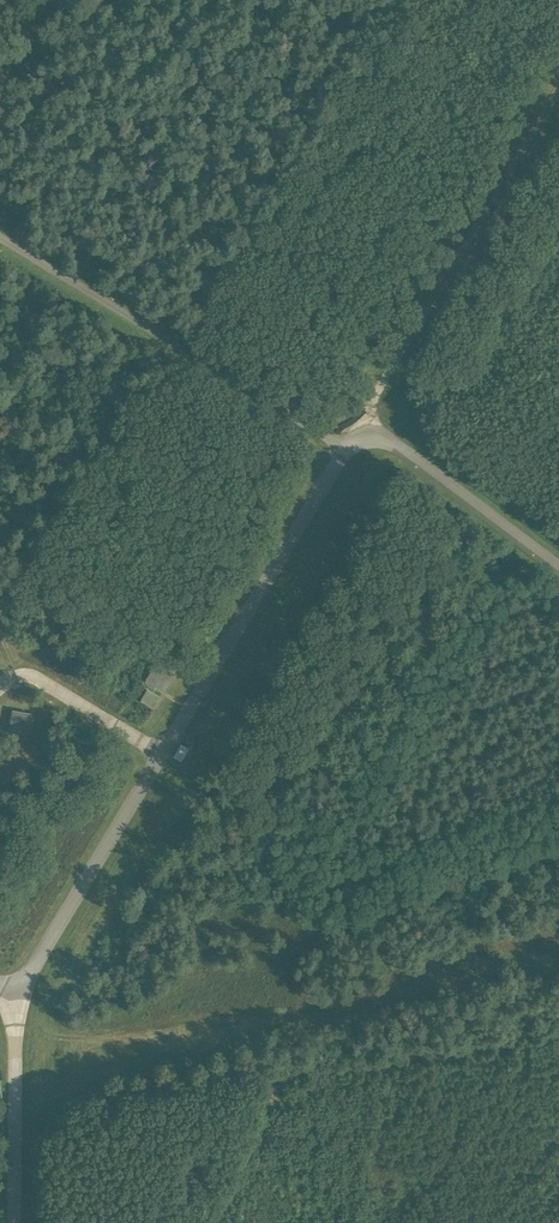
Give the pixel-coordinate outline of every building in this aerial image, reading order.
[(175,673),(156,662),(145,681),(164,692),(175,673)] [(161,698),(147,689),(141,700),(154,708),(161,698)] [(31,713),(12,710),(9,729),(18,730),(27,732),(31,713)] [(26,740),(27,732),(18,730),(16,738),(26,740)] [(181,745),(174,757),(181,761),(189,749),(181,745)]
